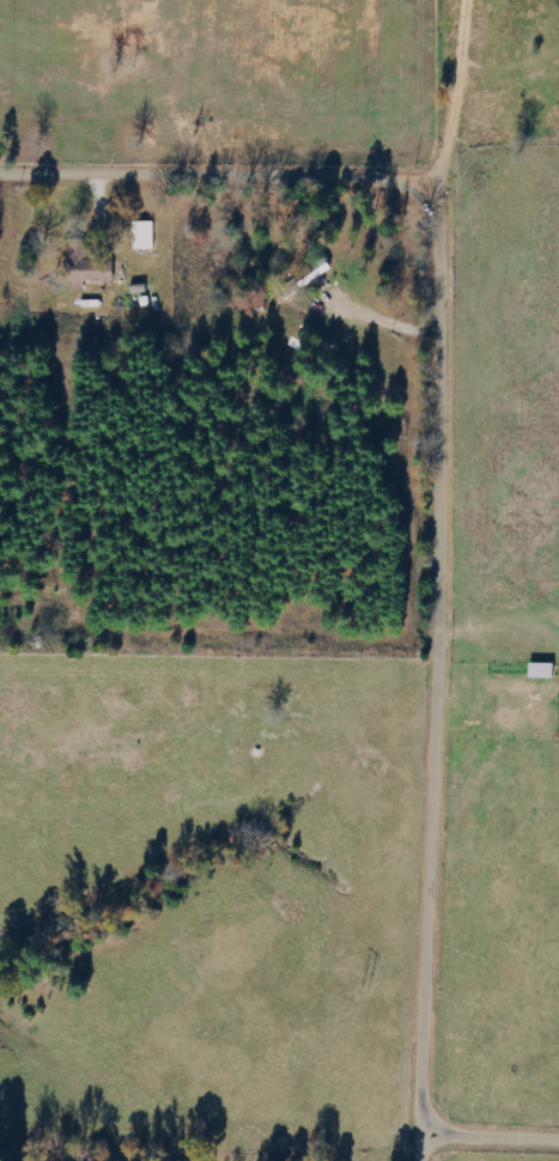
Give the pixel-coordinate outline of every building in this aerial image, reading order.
[(158,249),(158,222),(137,222),(138,249),(158,249)] [(94,269),(93,239),(72,239),(73,270),(94,269)]
